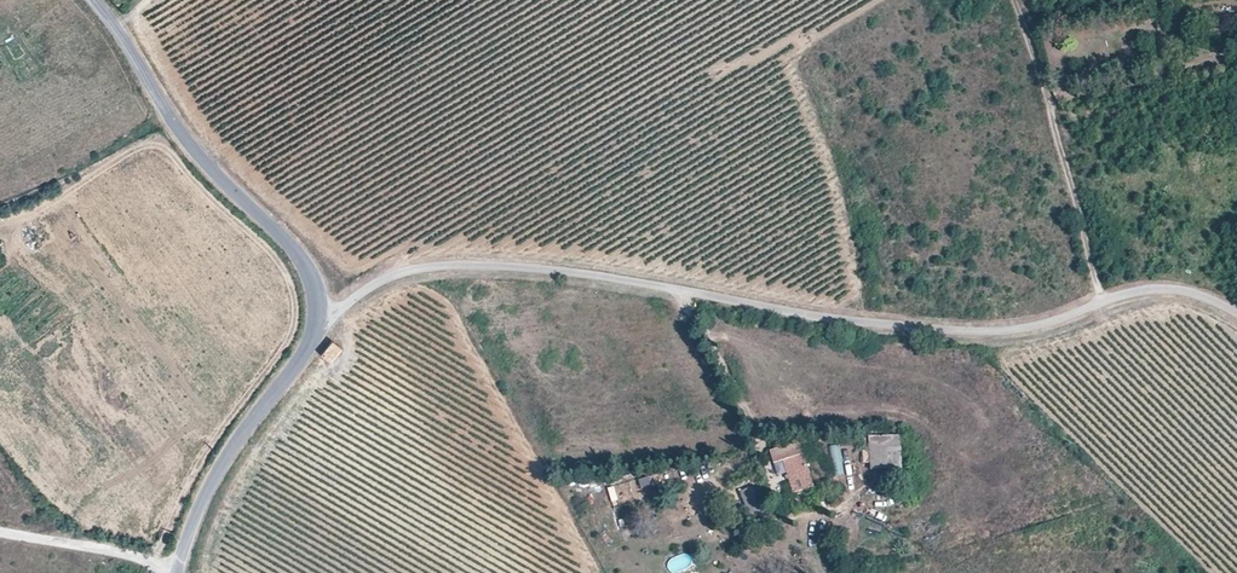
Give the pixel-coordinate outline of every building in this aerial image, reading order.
[(342,349),(332,341),(320,356),(330,363),(342,349)] [(869,437),(870,471),(902,470),(900,436),(869,437)] [(833,476),(844,475),(842,445),(831,446),(833,476)] [(804,454),(790,457),(800,490),(813,486),(804,454)] [(800,490),(790,457),(783,459),(793,493),(800,490)] [(617,501),(640,496),(637,481),(613,486),(617,501)] [(741,490),(747,514),(760,511),(754,487),(741,490)]
